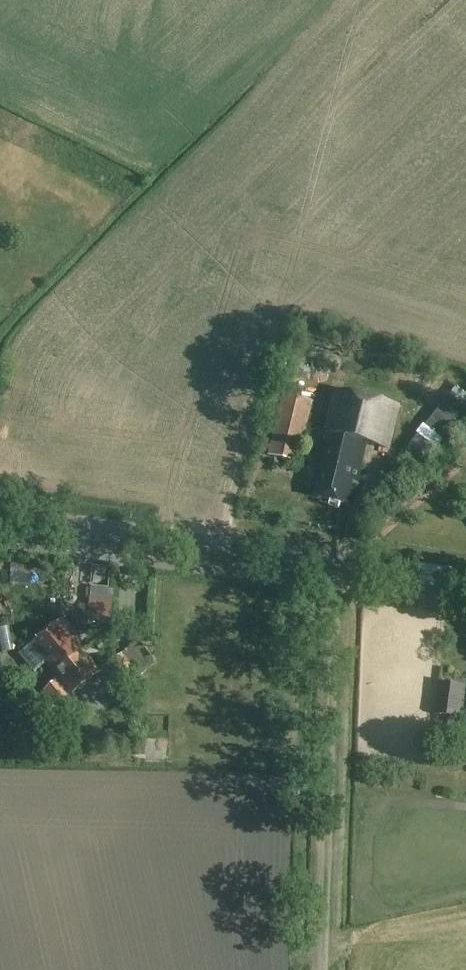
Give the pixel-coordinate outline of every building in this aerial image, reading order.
[(390,450),(401,406),(335,391),(316,472),(320,473),(315,497),(347,504),(353,482),(359,483),(368,445),(390,450)] [(300,463),(314,401),(282,394),(268,455),(300,463)] [(90,604),(87,626),(109,629),(111,607),(90,604)] [(57,668),(82,648),(75,639),(78,636),(61,616),(26,645),(39,661),(42,659),(44,662),(50,658),(57,668)] [(103,636),(92,645),(100,654),(110,645),(103,636)] [(50,658),(44,662),(59,679),(45,691),(57,704),(70,693),(99,669),(82,648),(57,668),(50,658)] [(101,671),(116,690),(137,674),(122,655),(101,671)] [(460,715),(463,683),(436,681),(433,713),(460,715)]
